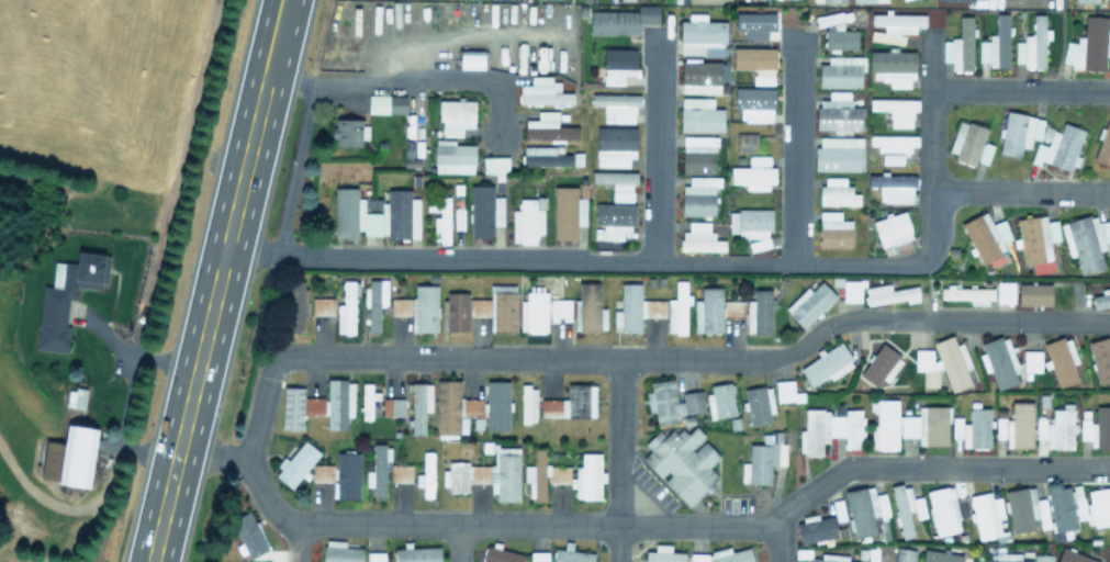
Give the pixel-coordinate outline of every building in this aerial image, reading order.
[(589,33),(638,34),(638,23),(658,24),(658,5),(637,5),(636,11),(589,10),(589,33)] [(925,15),(872,13),(871,25),(882,26),(882,31),(870,31),(870,42),(903,43),(903,33),(915,33),(915,26),(924,26),(925,15)] [(1008,67),(1008,13),(995,13),(995,38),(978,39),(978,61),(989,61),(989,68),(1008,67)] [(824,48),(856,49),(857,30),(842,30),(842,19),(842,15),(816,14),(816,26),(824,26),(824,48)] [(1015,41),(1014,62),(1024,62),(1023,68),(1044,68),(1044,39),(1050,39),(1050,29),(1044,29),(1044,14),(1032,14),(1032,35),(1023,35),(1023,41),(1015,41)] [(1062,66),(1104,69),(1105,56),(1109,56),(1109,30),(1107,29),(1107,17),(1085,15),(1083,37),(1076,36),(1075,42),(1064,42),(1062,66)] [(972,16),(958,16),(958,39),(942,39),(942,61),(951,61),(950,71),(971,71),(972,16)] [(724,56),(725,21),(680,20),(680,55),(724,56)] [(774,85),(775,48),(733,47),(732,68),(752,69),(752,84),(774,85)] [(637,49),(604,48),(603,84),(624,84),(624,75),(636,75),(637,49)] [(483,51),(460,50),(459,68),(483,68),(483,51)] [(913,51),(869,51),(870,80),(888,79),(888,87),(913,87),(913,51)] [(863,87),(862,56),(827,56),(827,63),(818,64),(818,87),(863,87)] [(720,93),(720,79),(727,80),(728,62),(681,61),(680,93),(720,93)] [(573,92),(559,92),(559,77),(530,77),(530,85),(518,84),(518,104),(573,105),(573,92)] [(765,121),(765,114),(773,114),(773,88),(734,87),(734,109),(740,109),(739,121),(765,121)] [(816,129),(861,130),(862,107),(849,107),(850,91),(828,91),(828,100),(816,99),(816,129)] [(368,113),(405,114),(405,95),(368,94),(368,113)] [(640,94),(590,94),(590,105),(603,106),(603,122),(634,122),(634,107),(639,107),(640,94)] [(680,131),(723,132),(723,108),(713,108),(713,98),(681,97),(680,131)] [(889,127),(911,127),(911,111),(917,111),(917,99),(868,99),(868,110),(890,111),(889,127)] [(439,136),(461,136),(461,127),(474,128),(474,100),(440,100),(439,136)] [(557,111),(537,111),(537,119),(524,119),(524,140),(578,139),(577,126),(558,126),(557,111)] [(998,153),(1019,157),(1021,147),(1030,149),(1031,138),(1040,140),(1043,117),(1005,111),(998,153)] [(948,151),(955,153),(953,160),(974,166),(976,161),(986,164),(992,144),(983,142),(987,128),(958,119),(948,151)] [(360,146),(361,139),(368,139),(368,120),(333,120),(332,146),(360,146)] [(1084,129),(1062,122),(1059,132),(1043,127),(1040,137),(1048,139),(1046,145),(1036,142),(1030,162),(1039,165),(1040,161),(1073,171),(1078,156),(1076,155),(1084,129)] [(628,166),(628,157),(635,157),(636,127),(596,127),(595,166),(628,166)] [(757,133),(737,133),(737,151),(756,151),(757,133)] [(917,136),(870,135),(869,149),(916,149),(917,136)] [(682,173),(715,173),(715,137),(682,136),(682,173)] [(814,170),(862,171),(862,137),(819,137),(819,146),(814,146),(814,170)] [(474,144),(454,144),(454,140),(434,139),(434,173),(474,173),(474,144)] [(554,146),(522,146),(522,165),(571,166),(571,154),(553,154),(554,146)] [(775,188),(774,166),(769,166),(769,155),(748,155),(748,167),(730,167),(730,183),(745,183),(745,188),(775,188)] [(508,157),(483,156),(482,172),(507,173),(508,157)] [(631,201),(632,183),(636,183),(637,172),(591,171),(591,182),(612,183),(611,201),(631,201)] [(911,202),(911,187),(916,186),(916,174),(866,175),(867,186),(879,186),(879,203),(911,202)] [(714,216),(715,186),(720,186),(720,177),(688,176),(688,184),(682,184),(681,215),(714,216)] [(859,205),(859,193),(851,193),(851,185),(845,185),(845,177),(821,177),(820,204),(859,205)] [(502,225),(502,197),(493,197),(493,185),(470,185),(470,238),(493,238),(493,225),(502,225)] [(553,239),(576,239),(576,225),(585,225),(585,198),(577,198),(576,186),(553,187),(553,239)] [(419,239),(419,198),(410,198),(410,190),(386,189),(386,199),(357,199),(357,188),(334,188),(334,238),(357,238),(357,233),(386,233),(386,239),(419,239)] [(449,243),(449,195),(438,195),(438,217),(433,217),(433,243),(449,243)] [(511,243),(535,243),(535,233),(543,233),(543,198),(518,198),(517,210),(512,210),(511,243)] [(634,204),(594,203),(594,225),(602,225),(601,239),(622,239),(622,231),(633,231),(634,204)] [(770,210),(728,209),(728,233),(737,233),(737,238),(770,239),(770,210)] [(840,211),(819,211),(819,247),(851,247),(852,219),(840,219),(840,211)] [(873,221),(884,256),(914,247),(903,211),(873,221)] [(981,269),(1008,257),(1002,242),(1011,238),(1003,219),(991,224),(986,211),(961,222),(981,269)] [(1049,241),(1059,240),(1056,219),(1046,221),(1045,214),(1016,218),(1022,264),(1031,263),(1032,274),(1053,271),(1049,241)] [(1097,222),(1095,214),(1060,223),(1068,257),(1075,255),(1080,274),(1104,268),(1100,253),(1109,251),(1109,229),(1108,220),(1097,222)] [(680,251),(725,250),(725,239),(711,240),(711,221),(688,221),(688,231),(680,231),(680,251)] [(36,349),(67,352),(70,325),(66,324),(68,299),(74,300),(76,287),(101,289),(102,279),(104,254),(77,251),(76,263),(53,261),(51,287),(42,286),(36,349)] [(379,332),(379,306),(386,306),(386,280),(364,279),(364,320),(367,320),(367,332),(379,332)] [(336,304),(337,334),(355,333),(354,295),(358,295),(358,280),(341,281),(342,304),(336,304)] [(686,334),(687,293),(686,293),(686,281),(675,280),(674,299),(667,299),(666,333),(686,334)] [(807,287),(784,309),(802,329),(836,297),(821,281),(811,291),(807,287)] [(579,331),(606,331),(605,308),(600,308),(599,282),(578,282),(579,331)] [(996,302),(1013,303),(1013,282),(996,282),(996,302)] [(665,299),(641,300),(641,283),(620,283),(620,310),(613,310),(613,331),(640,330),(640,317),(665,317),(665,299)] [(890,290),(889,283),(863,287),(865,305),(906,299),(906,303),(919,301),(917,286),(890,290)] [(1051,305),(1051,284),(1017,283),(1017,305),(1051,305)] [(437,285),(414,285),(414,298),(391,298),(391,315),(410,315),(411,332),(438,332),(437,285)] [(516,285),(489,285),(489,299),(468,298),(468,292),(446,292),(445,331),(468,331),(468,316),(492,316),(492,331),(515,331),(516,285)] [(722,287),(700,287),(700,300),(694,300),(694,333),(721,333),(722,287)] [(1100,294),(1091,296),(1093,309),(1109,306),(1109,287),(1100,289),(1100,294)] [(969,299),(969,303),(993,303),(993,288),(940,288),(940,299),(969,299)] [(772,289),(753,289),(753,300),(746,300),(745,333),(771,334),(772,289)] [(520,305),(519,332),(546,333),(547,292),(525,291),(525,305),(520,305)] [(332,297),(311,298),(312,315),(333,315),(332,297)] [(570,300),(549,299),(548,318),(570,319),(570,300)] [(744,300),(723,301),(723,318),(744,317),(744,300)] [(950,392),(970,385),(965,368),(970,366),(963,343),(955,343),(952,335),(932,342),(938,359),(932,361),(932,349),(914,349),(914,370),(923,370),(923,387),(937,387),(937,369),(942,367),(950,392)] [(1017,368),(1012,349),(1011,349),(1006,335),(980,343),(982,353),(979,354),(984,372),(990,370),(996,390),(1017,383),(1013,369),(1017,368)] [(1042,344),(1058,387),(1078,380),(1072,364),(1078,362),(1068,335),(1042,344)] [(1109,381),(1109,337),(1087,342),(1096,384),(1109,381)] [(854,365),(840,342),(799,368),(810,386),(827,375),(830,380),(854,365)] [(901,357),(880,343),(859,376),(880,389),(901,357)] [(1040,350),(1023,350),(1022,371),(1040,371),(1040,350)] [(354,380),(327,379),(326,429),(346,429),(347,416),(353,416),(354,380)] [(704,411),(701,390),(681,392),(682,401),(676,402),(673,379),(650,381),(651,391),(645,392),(648,411),(654,411),(656,424),(679,421),(678,414),(704,411)] [(436,380),(437,434),(467,434),(466,416),(482,416),(481,398),(460,398),(459,380),(436,380)] [(508,381),(485,381),(486,430),(509,430),(508,381)] [(372,383),(361,383),(360,419),(371,419),(372,383)] [(431,383),(410,383),(411,435),(424,434),(424,411),(431,411),(431,383)] [(734,416),(731,383),(710,385),(710,393),(706,394),(708,418),(734,416)] [(540,417),(595,417),(595,384),(567,384),(567,399),(540,399),(540,417)] [(302,430),(303,413),(325,414),(326,398),(303,397),(304,387),(283,386),(281,429),(302,430)] [(535,386),(520,386),(520,422),(535,422),(535,386)] [(748,425),(773,422),(770,386),(744,388),(748,425)] [(403,398),(382,398),(382,415),(403,415),(403,398)] [(947,446),(948,406),(918,406),(917,416),(897,416),(897,400),(870,400),(870,410),(876,410),(876,424),(871,424),(870,450),(898,450),(898,437),(917,437),(917,445),(947,446)] [(1032,448),(1032,402),(1011,401),(1011,419),(1006,419),(1005,447),(1032,448)] [(804,409),(803,430),(799,430),(798,454),(824,455),(824,436),(844,436),(843,449),(862,449),(863,409),(843,409),(843,403),(835,403),(835,410),(804,409)] [(1035,438),(1046,439),(1046,449),(1072,449),(1073,403),(1061,403),(1061,409),(1051,409),(1051,419),(1035,419),(1035,438)] [(1095,406),(1095,420),(1080,419),(1080,440),(1090,440),(1090,448),(1109,449),(1109,406),(1095,406)] [(989,408),(968,408),(968,423),(961,423),(962,449),(990,448),(989,408)] [(96,428),(66,424),(64,443),(44,440),(39,480),(89,487),(96,428)] [(689,507),(712,485),(711,484),(718,477),(708,467),(719,456),(702,439),(705,436),(695,425),(687,433),(681,428),(675,434),(671,429),(664,436),(658,430),(644,444),(650,450),(641,459),(689,507)] [(274,476),(292,488),(300,476),(303,478),(321,453),(300,438),(274,476)] [(365,470),(365,486),(372,486),(372,497),(385,497),(385,460),(390,460),(390,445),(372,445),(372,470),(365,470)] [(519,501),(519,447),(494,447),(494,465),(467,466),(467,462),(447,462),(447,470),(444,470),(444,492),(467,492),(467,483),(489,482),(489,493),(496,493),(496,501),(519,501)] [(600,499),(600,483),(604,481),(604,476),(601,468),(601,453),(580,453),(580,464),(575,467),(575,478),(569,478),(569,465),(544,465),(544,448),(532,448),(532,465),(523,465),(523,476),(528,486),(528,492),(533,502),(544,502),(550,483),(569,483),(574,494),(574,499),(600,499)] [(360,452),(336,451),(335,498),(359,499),(360,452)] [(432,452),(422,452),(422,474),(415,474),(415,486),(422,486),(422,498),(433,498),(432,452)] [(332,482),(332,465),(311,464),(311,482),(332,482)] [(411,482),(411,465),(390,465),(390,482),(411,482)] [(890,487),(901,539),(913,536),(908,511),(914,510),(916,518),(926,516),(921,496),(912,498),(909,483),(890,487)] [(1053,532),(1077,528),(1076,520),(1086,518),(1087,527),(1109,523),(1109,487),(1083,491),(1082,485),(1069,487),(1069,486),(1046,490),(1053,532)] [(872,515),(877,514),(873,486),(846,490),(852,536),(875,533),(872,515)] [(926,490),(933,536),(957,532),(955,519),(968,517),(965,497),(954,498),(952,486),(926,490)] [(1011,533),(1034,529),(1032,518),(1038,517),(1040,525),(1048,524),(1044,498),(1035,500),(1033,486),(1004,491),(1011,533)] [(969,496),(977,541),(1002,536),(999,519),(1004,518),(1000,497),(991,499),(990,492),(969,496)] [(874,495),(880,519),(890,517),(884,493),(874,495)] [(799,543),(836,539),(833,516),(819,517),(819,516),(796,519),(799,543)] [(362,547),(345,547),(345,540),(323,540),(322,561),(362,561),(362,547)] [(571,550),(572,542),(564,541),(563,549),(555,548),(553,561),(593,561),(594,553),(571,550)] [(684,552),(670,552),(670,544),(654,544),(654,551),(645,551),(645,561),(684,561),(684,552)] [(485,545),(481,561),(522,561),(524,554),(485,545)] [(440,546),(394,548),(394,561),(440,561),(440,546)] [(728,546),(709,551),(712,561),(753,561),(749,547),(730,552),(728,546)] [(1099,561),(1061,546),(1055,561),(1098,561),(1099,561)] [(915,549),(896,547),(894,561),(913,561),(915,549)] [(962,555),(923,549),(921,561),(961,561),(962,555)] [(384,552),(366,552),(367,561),(384,561),(384,552)] [(689,553),(689,561),(707,561),(707,554),(689,553)] [(847,561),(848,555),(820,553),(820,558),(808,557),(808,561),(859,561),(847,561)] [(1027,560),(1020,560),(1020,554),(986,554),(986,561),(1027,561),(1027,560)]
